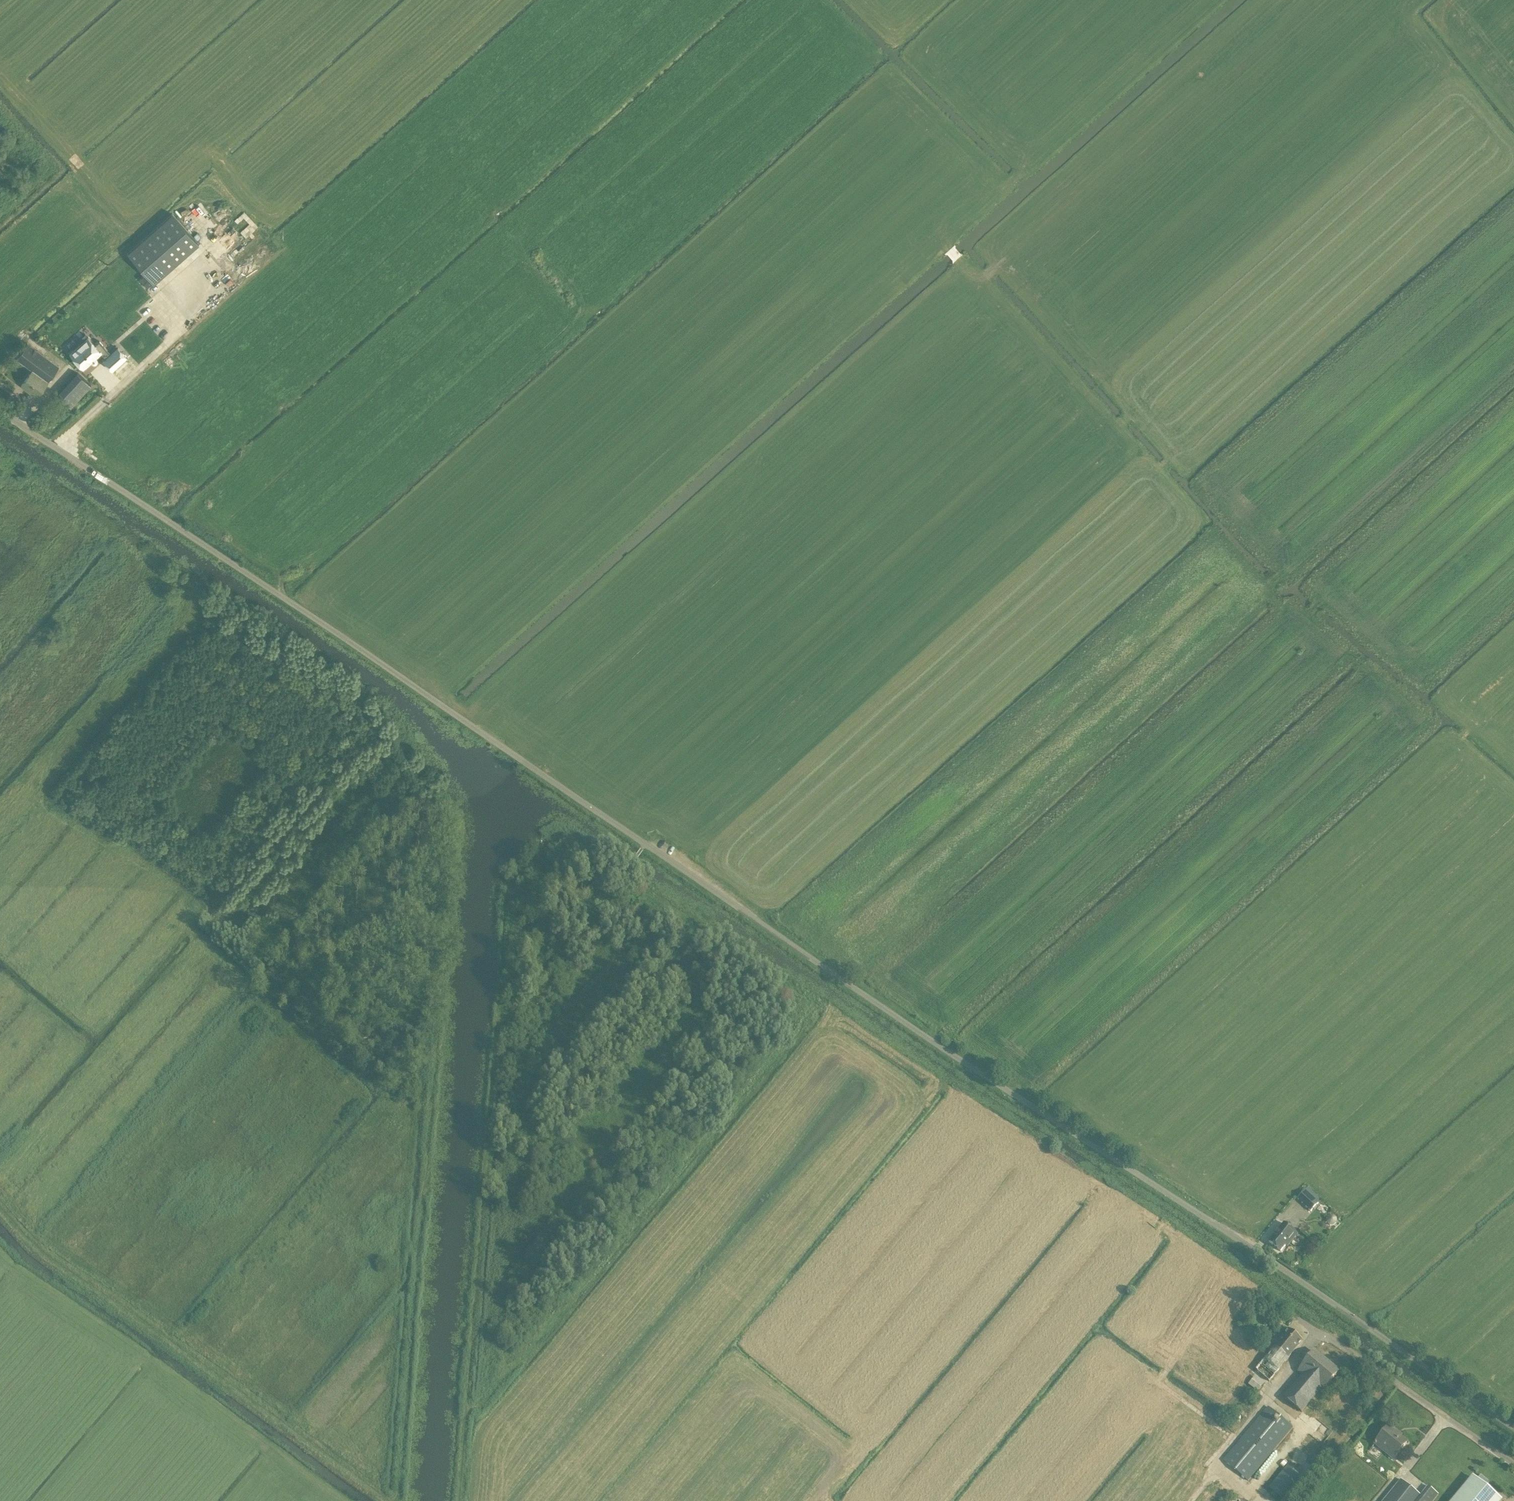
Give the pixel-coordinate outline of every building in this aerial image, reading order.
[(199,243),(172,213),(127,253),(154,283),(199,243)] [(225,252),(218,258),(226,266),(232,261),(225,252)] [(128,357),(119,349),(113,354),(97,338),(93,342),(86,336),(79,342),(81,345),(71,355),(85,369),(101,355),(107,359),(105,362),(114,371),(128,357)] [(48,381),(59,367),(28,343),(16,358),(32,370),(21,385),(37,397),(49,382),(48,381)] [(90,385),(79,374),(59,395),(71,407),(90,385)] [(88,446),(85,450),(98,459),(101,455),(88,446)] [(1311,1212),(1322,1201),(1309,1188),(1298,1199),(1311,1212)] [(1338,1221),(1338,1217),(1335,1214),(1330,1214),(1327,1217),(1327,1221),(1330,1224),(1334,1225),(1338,1221)] [(1285,1224),(1282,1227),(1270,1243),(1281,1252),(1296,1233),(1285,1224)] [(1269,1381),(1303,1341),(1289,1330),(1275,1347),(1271,1352),(1256,1370),(1269,1381)] [(1262,1344),(1271,1352),(1275,1347),(1266,1340),(1262,1344)] [(1299,1372),(1303,1375),(1290,1392),(1288,1391),(1283,1396),(1302,1412),(1323,1387),(1325,1389),(1339,1372),(1315,1352),(1299,1372)] [(1249,1481),(1293,1428),(1268,1408),(1224,1460),(1249,1481)] [(1397,1456),(1408,1443),(1397,1434),(1398,1433),(1390,1426),(1375,1444),(1382,1449),(1384,1446),(1397,1456)] [(1289,1464),(1268,1488),(1280,1498),(1300,1473),(1289,1464)] [(1501,1500),(1473,1477),(1454,1500),(1501,1500)] [(1438,1495),(1429,1487),(1421,1496),(1402,1480),(1384,1500),(1433,1500),(1438,1495)]
